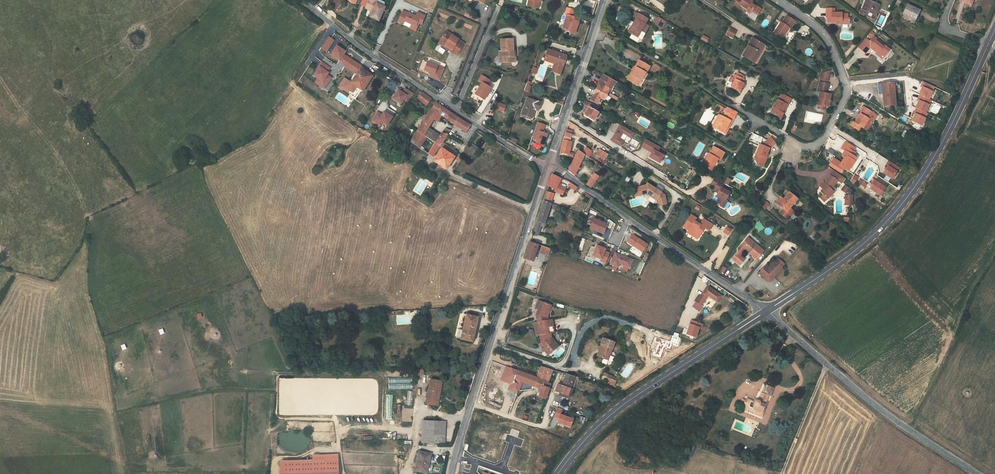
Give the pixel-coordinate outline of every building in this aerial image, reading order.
[(378,21),(385,7),(385,6),(384,2),(380,0),(369,0),(365,8),(372,11),(370,17),(378,21)] [(530,6),(539,8),(541,0),(542,0),(532,0),(530,6)] [(745,12),(748,14),(747,15),(754,20),(758,14),(756,12),(759,8),(755,6),(754,7),(751,5),(752,2),(749,0),(742,0),(741,1),(739,0),(738,0),(734,5),(738,7),(739,5),(747,10),(745,12)] [(862,9),(875,15),(879,5),(873,3),(871,2),(872,0),(866,0),(862,9)] [(919,10),(908,5),(903,14),(915,20),(919,10)] [(566,30),(575,33),(577,28),(575,27),(576,25),(577,26),(579,19),(577,18),(572,17),(572,15),(574,11),(563,8),(561,13),(563,13),(558,28),(563,29),(564,27),(566,28),(566,30)] [(827,23),(836,24),(836,22),(841,22),(841,25),(849,25),(849,20),(847,19),(847,15),(841,15),(841,13),(836,13),(836,14),(834,13),(834,9),(827,9),(826,18),(828,18),(827,23)] [(403,10),(400,16),(405,18),(404,21),(411,24),(410,28),(415,30),(417,26),(416,25),(417,22),(421,24),(425,16),(417,12),(415,16),(413,16),(414,15),(403,10)] [(648,19),(637,13),(634,18),(636,19),(629,32),(638,37),(642,30),(646,32),(646,30),(648,27),(648,26),(645,24),(648,19)] [(794,21),(786,17),(786,16),(784,19),(782,23),(780,23),(773,34),(782,39),(785,34),(787,30),(789,31),(795,22),(794,21)] [(661,27),(665,21),(658,17),(654,23),(661,27)] [(729,28),(726,34),(732,38),(736,31),(729,28)] [(641,39),(646,32),(642,30),(638,37),(641,39)] [(321,47),(324,49),(327,51),(331,45),(334,40),(332,39),(334,35),(331,32),(321,47)] [(447,32),(440,41),(452,49),(451,51),(456,55),(464,43),(447,32)] [(861,51),(866,45),(870,48),(876,53),(883,59),(889,51),(873,37),(869,42),(865,39),(858,48),(861,51)] [(764,45),(752,38),(742,56),(752,61),(758,51),(760,52),(764,45)] [(513,40),(501,40),(501,51),(501,57),(504,57),(504,62),(516,62),(515,56),(513,56),(514,54),(515,54),(515,50),(513,51),(513,47),(513,40)] [(440,41),(439,43),(451,51),(452,49),(440,41)] [(336,48),(331,45),(327,51),(332,54),(336,48)] [(866,45),(861,51),(865,54),(870,48),(866,45)] [(566,56),(548,49),(544,60),(554,64),(552,71),(559,74),(562,66),(563,67),(566,56)] [(312,60),(297,83),(300,85),(315,62),(312,60)] [(422,71),(430,73),(428,77),(439,81),(444,68),(425,61),(422,71)] [(629,81),(638,86),(645,73),(646,74),(650,67),(639,61),(635,67),(636,68),(629,81)] [(636,68),(635,67),(627,80),(629,81),(636,68)] [(363,72),(360,70),(351,83),(356,86),(361,89),(370,76),(363,72)] [(365,70),(363,72),(370,76),(361,89),(363,91),(373,75),(365,70)] [(830,72),(822,74),(820,81),(828,82),(830,72)] [(490,80),(481,75),(478,80),(481,82),(474,94),(483,99),(490,88),(487,85),(490,80)] [(611,91),(616,81),(603,75),(596,89),(607,95),(608,92),(611,93),(611,91)] [(736,75),(733,79),(735,80),(732,87),(731,88),(740,92),(742,87),(744,84),(742,83),(744,80),(736,75)] [(356,86),(351,83),(348,80),(344,86),(353,92),(356,86)] [(827,95),(829,84),(820,82),(818,93),(820,93),(819,98),(817,106),(819,106),(825,107),(828,108),(829,103),(830,100),(831,95),(827,95)] [(893,82),(881,83),(882,94),(884,106),(896,105),(893,82)] [(922,87),(918,94),(919,95),(928,99),(934,87),(923,82),(920,87),(922,87)] [(400,105),(403,100),(407,103),(413,93),(404,87),(401,92),(397,89),(390,99),(400,105)] [(609,97),(607,95),(596,89),(590,101),(597,105),(601,98),(604,100),(608,103),(611,98),(609,97)] [(529,92),(525,90),(522,96),(527,98),(541,102),(543,97),(529,92)] [(431,99),(421,92),(417,98),(427,106),(431,99)] [(777,101),(777,100),(769,113),(780,119),(782,114),(781,113),(785,105),(787,106),(791,99),(781,94),(777,101)] [(928,99),(919,95),(917,100),(918,100),(914,107),(915,108),(925,112),(928,105),(927,104),(929,99),(928,99)] [(538,111),(541,103),(541,102),(527,98),(521,115),(531,119),(533,119),(536,110),(538,111)] [(777,100),(774,99),(767,112),(769,113),(777,100)] [(588,107),(583,116),(593,121),(598,113),(591,109),(593,105),(590,104),(585,101),(583,104),(588,107)] [(451,112),(435,102),(417,131),(423,135),(428,128),(434,119),(438,121),(442,116),(446,119),(451,112)] [(860,114),(861,115),(862,116),(857,124),(855,123),(853,122),(850,126),(860,132),(862,128),(863,128),(869,120),(868,119),(872,113),(864,108),(860,114)] [(925,112),(915,108),(913,113),(914,114),(911,121),(921,126),(927,114),(925,112)] [(380,113),(377,111),(370,121),(380,127),(382,124),(386,126),(392,117),(382,110),(380,113)] [(470,125),(451,112),(446,119),(453,125),(466,132),(470,125)] [(714,128),(724,133),(728,124),(730,125),(730,126),(735,117),(725,112),(722,117),(720,116),(714,128)] [(602,115),(598,113),(593,121),(597,124),(602,115)] [(720,116),(719,115),(712,127),(714,128),(720,116)] [(614,122),(609,131),(616,135),(612,141),(621,146),(624,141),(620,139),(623,134),(632,138),(634,133),(614,122)] [(545,125),(538,123),(532,138),(537,140),(536,144),(543,146),(547,135),(542,133),(545,125)] [(373,131),(359,128),(357,132),(361,133),(369,137),(370,135),(373,131)] [(435,142),(435,143),(440,135),(428,128),(423,135),(426,137),(435,142)] [(564,138),(560,153),(568,154),(571,142),(570,142),(571,137),(572,135),(571,134),(572,131),(567,129),(564,138)] [(423,135),(417,131),(410,142),(420,148),(426,137),(423,135)] [(448,134),(446,133),(445,134),(443,132),(442,133),(440,135),(435,143),(440,146),(443,142),(445,138),(447,136),(448,134)] [(760,144),(756,153),(759,155),(758,158),(757,160),(758,165),(763,167),(767,158),(765,157),(767,154),(769,149),(776,144),(771,138),(762,145),(760,144)] [(660,147),(646,139),(641,147),(650,152),(652,149),(653,150),(652,153),(649,157),(659,163),(664,155),(657,152),(660,147)] [(440,147),(440,146),(435,143),(435,142),(428,153),(433,157),(440,147)] [(454,156),(457,152),(443,142),(440,146),(440,147),(441,148),(454,156)] [(841,149),(844,151),(846,152),(845,153),(843,153),(842,155),(841,156),(842,157),(844,159),(839,166),(832,161),(828,167),(834,171),(840,175),(844,169),(847,165),(851,167),(855,161),(851,159),(853,156),(855,154),(853,152),(855,149),(846,142),(841,149)] [(713,147),(709,154),(706,160),(707,160),(704,164),(707,166),(706,168),(711,171),(716,163),(715,162),(717,159),(718,159),(720,161),(724,153),(713,147)] [(454,156),(441,148),(433,161),(446,169),(455,157),(454,156)] [(583,153),(585,154),(588,156),(590,152),(591,151),(586,148),(583,153)] [(608,155),(599,149),(596,154),(605,159),(608,155)] [(578,150),(577,152),(568,171),(574,175),(578,169),(579,169),(580,168),(579,167),(585,154),(583,153),(578,150)] [(887,167),(883,173),(891,179),(899,168),(888,161),(886,166),(887,167)] [(820,187),(822,189),(823,190),(821,192),(823,195),(820,198),(824,202),(834,193),(831,190),(834,186),(837,181),(841,184),(845,178),(840,175),(834,171),(830,176),(825,183),(820,187)] [(546,185),(548,186),(555,190),(555,191),(562,195),(566,188),(561,186),(562,184),(559,183),(561,179),(552,174),(546,185)] [(586,184),(591,188),(592,187),(593,187),(597,182),(595,181),(591,178),(586,184)] [(724,183),(715,178),(711,184),(715,187),(713,190),(718,193),(717,195),(719,197),(715,204),(723,208),(729,197),(728,197),(730,192),(721,188),(724,183)] [(872,185),(869,189),(879,196),(885,188),(874,180),(871,184),(872,185)] [(658,200),(659,204),(662,203),(662,205),(667,204),(665,196),(661,194),(662,193),(647,183),(646,185),(633,188),(635,196),(647,193),(658,200)] [(840,191),(846,194),(849,188),(844,185),(840,191)] [(547,191),(543,201),(550,203),(553,194),(547,191)] [(789,192),(783,200),(784,200),(779,206),(782,209),(779,213),(786,219),(789,216),(790,216),(794,212),(790,208),(797,199),(789,192)] [(543,201),(533,232),(539,233),(541,226),(545,227),(545,224),(544,224),(550,206),(558,209),(558,208),(559,206),(550,203),(543,201)] [(691,215),(684,225),(689,229),(688,230),(688,231),(699,237),(705,228),(709,231),(712,225),(703,219),(701,223),(696,220),(697,219),(691,215)] [(611,225),(612,224),(608,222),(607,225),(593,219),(589,228),(603,233),(606,226),(610,228),(611,225)] [(722,233),(728,235),(731,230),(725,227),(722,233)] [(697,239),(699,237),(688,231),(687,233),(697,239)] [(642,252),(647,244),(632,234),(627,242),(642,252)] [(747,238),(741,246),(744,248),(750,240),(747,238)] [(763,251),(750,240),(744,248),(741,246),(738,249),(738,253),(732,259),(740,266),(744,260),(740,256),(745,249),(750,253),(749,254),(756,260),(763,251)] [(532,262),(538,244),(530,241),(525,259),(532,262)] [(550,249),(547,247),(542,245),(540,252),(548,255),(550,249)] [(592,256),(601,260),(600,261),(605,264),(610,253),(605,251),(606,249),(597,245),(592,256)] [(632,260),(615,253),(611,264),(618,267),(619,263),(624,265),(629,267),(632,260)] [(775,262),(775,261),(768,268),(769,269),(768,271),(766,271),(763,269),(759,274),(769,283),(782,267),(781,267),(784,264),(778,259),(775,262)] [(696,302),(693,307),(700,311),(703,306),(701,305),(708,296),(717,302),(721,295),(707,286),(701,294),(700,296),(700,297),(698,296),(695,301),(696,302)] [(537,329),(538,335),(540,335),(541,342),(545,347),(542,349),(548,355),(556,348),(551,342),(553,340),(551,338),(551,333),(554,332),(553,326),(547,327),(546,321),(548,320),(547,315),(548,313),(546,312),(548,304),(538,301),(535,308),(538,309),(536,315),(537,322),(536,322),(537,329)] [(466,314),(462,330),(460,339),(472,342),(479,314),(472,312),(471,316),(466,314)] [(602,344),(598,356),(608,360),(614,342),(603,338),(600,344),(602,344)] [(552,370),(541,366),(537,377),(537,378),(545,381),(547,376),(549,377),(552,370)] [(537,378),(537,377),(518,371),(514,378),(523,381),(533,386),(537,378)] [(573,377),(566,374),(562,386),(558,384),(555,391),(560,393),(568,395),(574,379),(574,377),(573,376),(573,377)] [(614,384),(617,378),(609,374),(606,381),(614,384)] [(388,378),(388,388),(408,388),(408,384),(409,384),(409,378),(388,378)] [(543,386),(545,381),(537,378),(533,386),(538,388),(537,390),(538,392),(540,392),(538,396),(545,399),(549,389),(549,388),(543,386)] [(577,380),(574,379),(568,395),(560,393),(559,395),(570,399),(577,380)] [(440,391),(442,381),(431,380),(429,389),(428,389),(427,400),(436,401),(438,391),(440,391)] [(743,406),(763,414),(765,409),(764,408),(769,396),(770,396),(774,388),(766,385),(763,393),(761,392),(758,400),(757,400),(755,400),(754,401),(746,398),(745,400),(745,401),(744,401),(743,403),(744,404),(743,406)] [(438,405),(440,391),(438,391),(436,401),(427,400),(426,403),(438,405)] [(762,417),(763,414),(743,406),(742,409),(748,411),(748,409),(754,412),(753,413),(762,417)] [(569,428),(572,418),(560,415),(562,410),(555,408),(552,418),(557,419),(555,424),(569,428)] [(692,416),(704,420),(705,416),(706,413),(695,409),(692,416)] [(428,421),(427,444),(440,445),(441,422),(428,421)] [(428,464),(431,454),(419,451),(415,470),(425,472),(427,464),(428,464)] [(336,455),(312,456),(312,459),(279,460),(279,473),(337,473),(336,455)]
